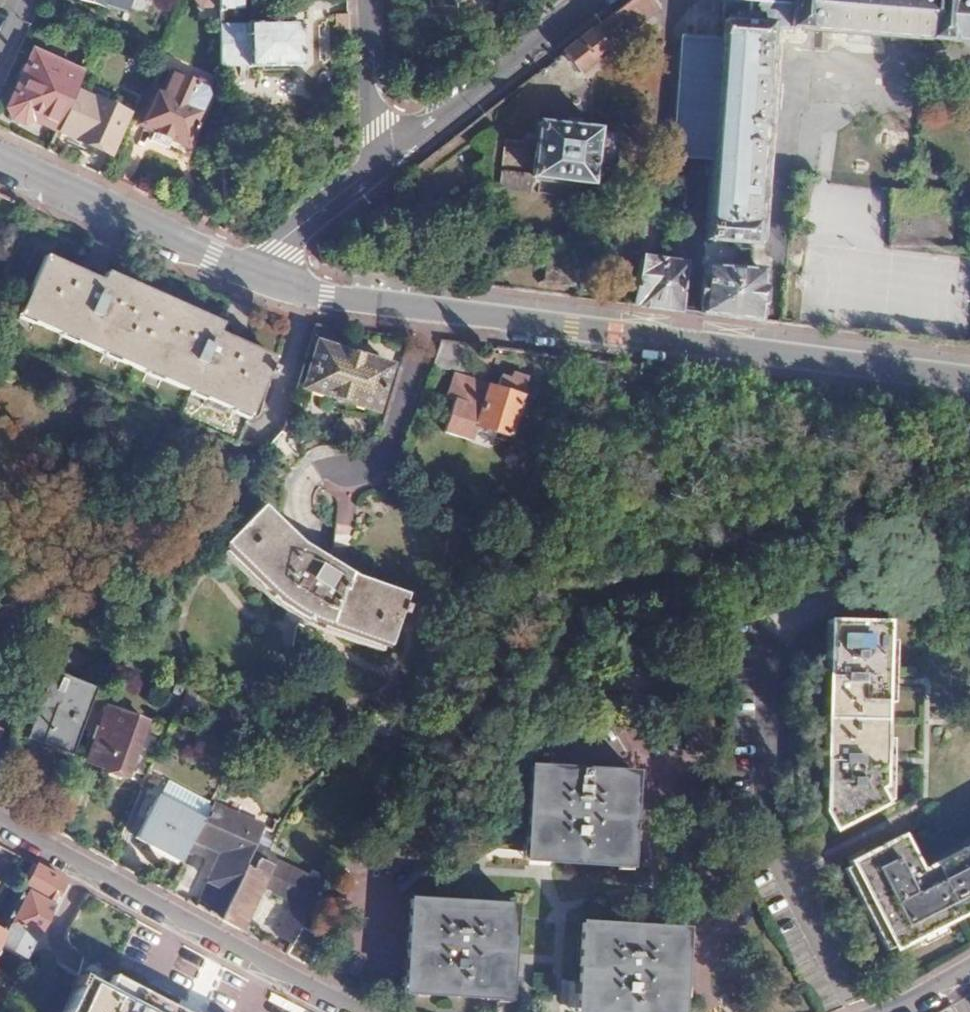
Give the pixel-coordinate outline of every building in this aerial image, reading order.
[(103,8),(104,5),(127,12),(131,0),(80,0),(103,8)] [(422,15),(455,15),(454,2),(460,0),(422,0),(422,15)] [(666,0),(629,0),(570,46),(588,67),(617,44),(619,38),(667,1),(666,0)] [(718,38),(709,159),(702,239),(748,242),(764,29),(969,45),(969,0),(721,0),(718,38)] [(241,7),(218,8),(219,25),(242,24),(241,7)] [(242,24),(219,25),(219,64),(247,63),(247,67),(300,65),(299,20),(245,21),(245,24),(242,24)] [(691,36),(679,35),(677,55),(687,44),(691,36)] [(691,36),(687,44),(677,55),(704,58),(706,37),(691,36)] [(704,58),(677,55),(668,156),(709,159),(718,38),(706,37),(704,58)] [(82,72),(33,50),(8,106),(13,116),(22,121),(31,116),(56,128),(82,72)] [(162,94),(153,90),(138,125),(185,146),(208,96),(206,89),(171,74),(162,94)] [(108,106),(76,92),(59,130),(109,152),(126,114),(108,106)] [(108,106),(126,114),(130,104),(112,96),(108,106)] [(617,135),(537,123),(528,175),(528,178),(588,187),(592,162),(613,165),(617,135)] [(528,175),(497,170),(494,187),(526,192),(528,178),(528,175)] [(579,253),(540,247),(535,283),(574,288),(579,253)] [(42,252),(0,348),(0,355),(172,432),(179,419),(232,442),(262,371),(267,372),(270,364),(266,364),(270,353),(213,329),(217,320),(103,269),(98,278),(42,252)] [(683,262),(640,258),(636,305),(680,311),(683,262)] [(757,270),(701,265),(697,313),(754,320),(757,270)] [(387,364),(319,344),(305,387),(375,408),(387,364)] [(487,391),(453,379),(447,397),(454,399),(443,430),(472,439),(478,424),(510,435),(530,376),(514,370),(511,375),(502,372),(497,387),(489,384),(487,391)] [(455,373),(453,379),(487,391),(489,384),(455,373)] [(220,543),(244,568),(276,595),(285,601),(340,631),(353,636),(386,647),(404,594),(353,575),(326,559),(300,543),(259,504),(220,543)] [(914,629),(855,619),(823,810),(834,831),(887,807),(882,794),(886,792),(914,629)] [(96,687),(50,671),(26,739),(70,755),(96,687)] [(146,721),(107,706),(85,761),(125,776),(146,721)] [(633,773),(528,767),(523,861),(628,867),(633,773)] [(166,780),(156,798),(199,821),(201,818),(207,806),(208,803),(166,780)] [(199,821),(154,797),(133,836),(148,844),(150,840),(181,855),(199,821)] [(917,870),(902,837),(848,862),(891,951),(969,913),(969,846),(917,870)] [(225,861),(217,857),(194,907),(218,920),(244,867),(254,847),(236,839),(225,861)] [(251,870),(244,867),(218,920),(238,931),(248,911),(259,915),(271,890),(261,885),(270,867),(255,860),(251,870)] [(23,886),(0,929),(0,946),(21,957),(25,949),(63,881),(31,863),(19,884),(23,886)] [(313,902),(297,893),(274,934),(290,943),(300,925),(313,902)] [(514,904),(409,899),(403,993),(509,1000),(514,904)] [(581,921),(576,1011),(680,1011),(684,928),(581,921)] [(323,937),(300,925),(290,943),(283,955),(307,967),(323,937)] [(61,1011),(178,1011),(110,976),(102,990),(79,978),(61,1011)]
